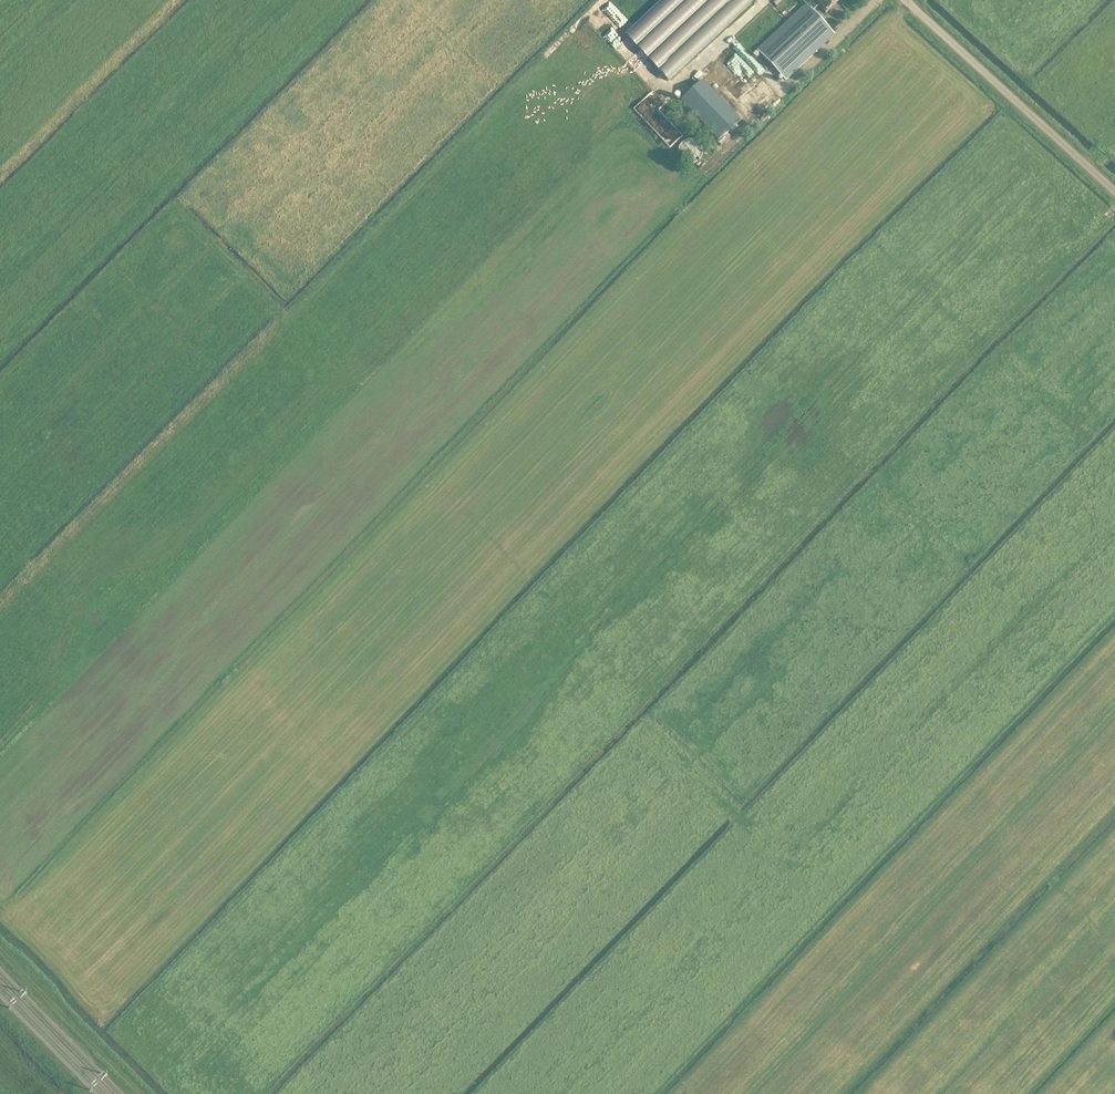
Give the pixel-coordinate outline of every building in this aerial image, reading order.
[(668,80),(754,0),(663,0),(626,35),(668,80)] [(812,9),(818,3),(826,12),(839,0),(812,0),(758,50),(786,79),(835,34),(812,9)] [(682,100),(719,139),(740,119),(703,80),(682,100)] [(682,159),(686,162),(691,163),(696,161),(700,158),(703,153),(703,148),(701,144),(698,140),(695,138),(690,138),(686,139),(682,141),(679,145),(678,150),(679,155),(682,159)]
